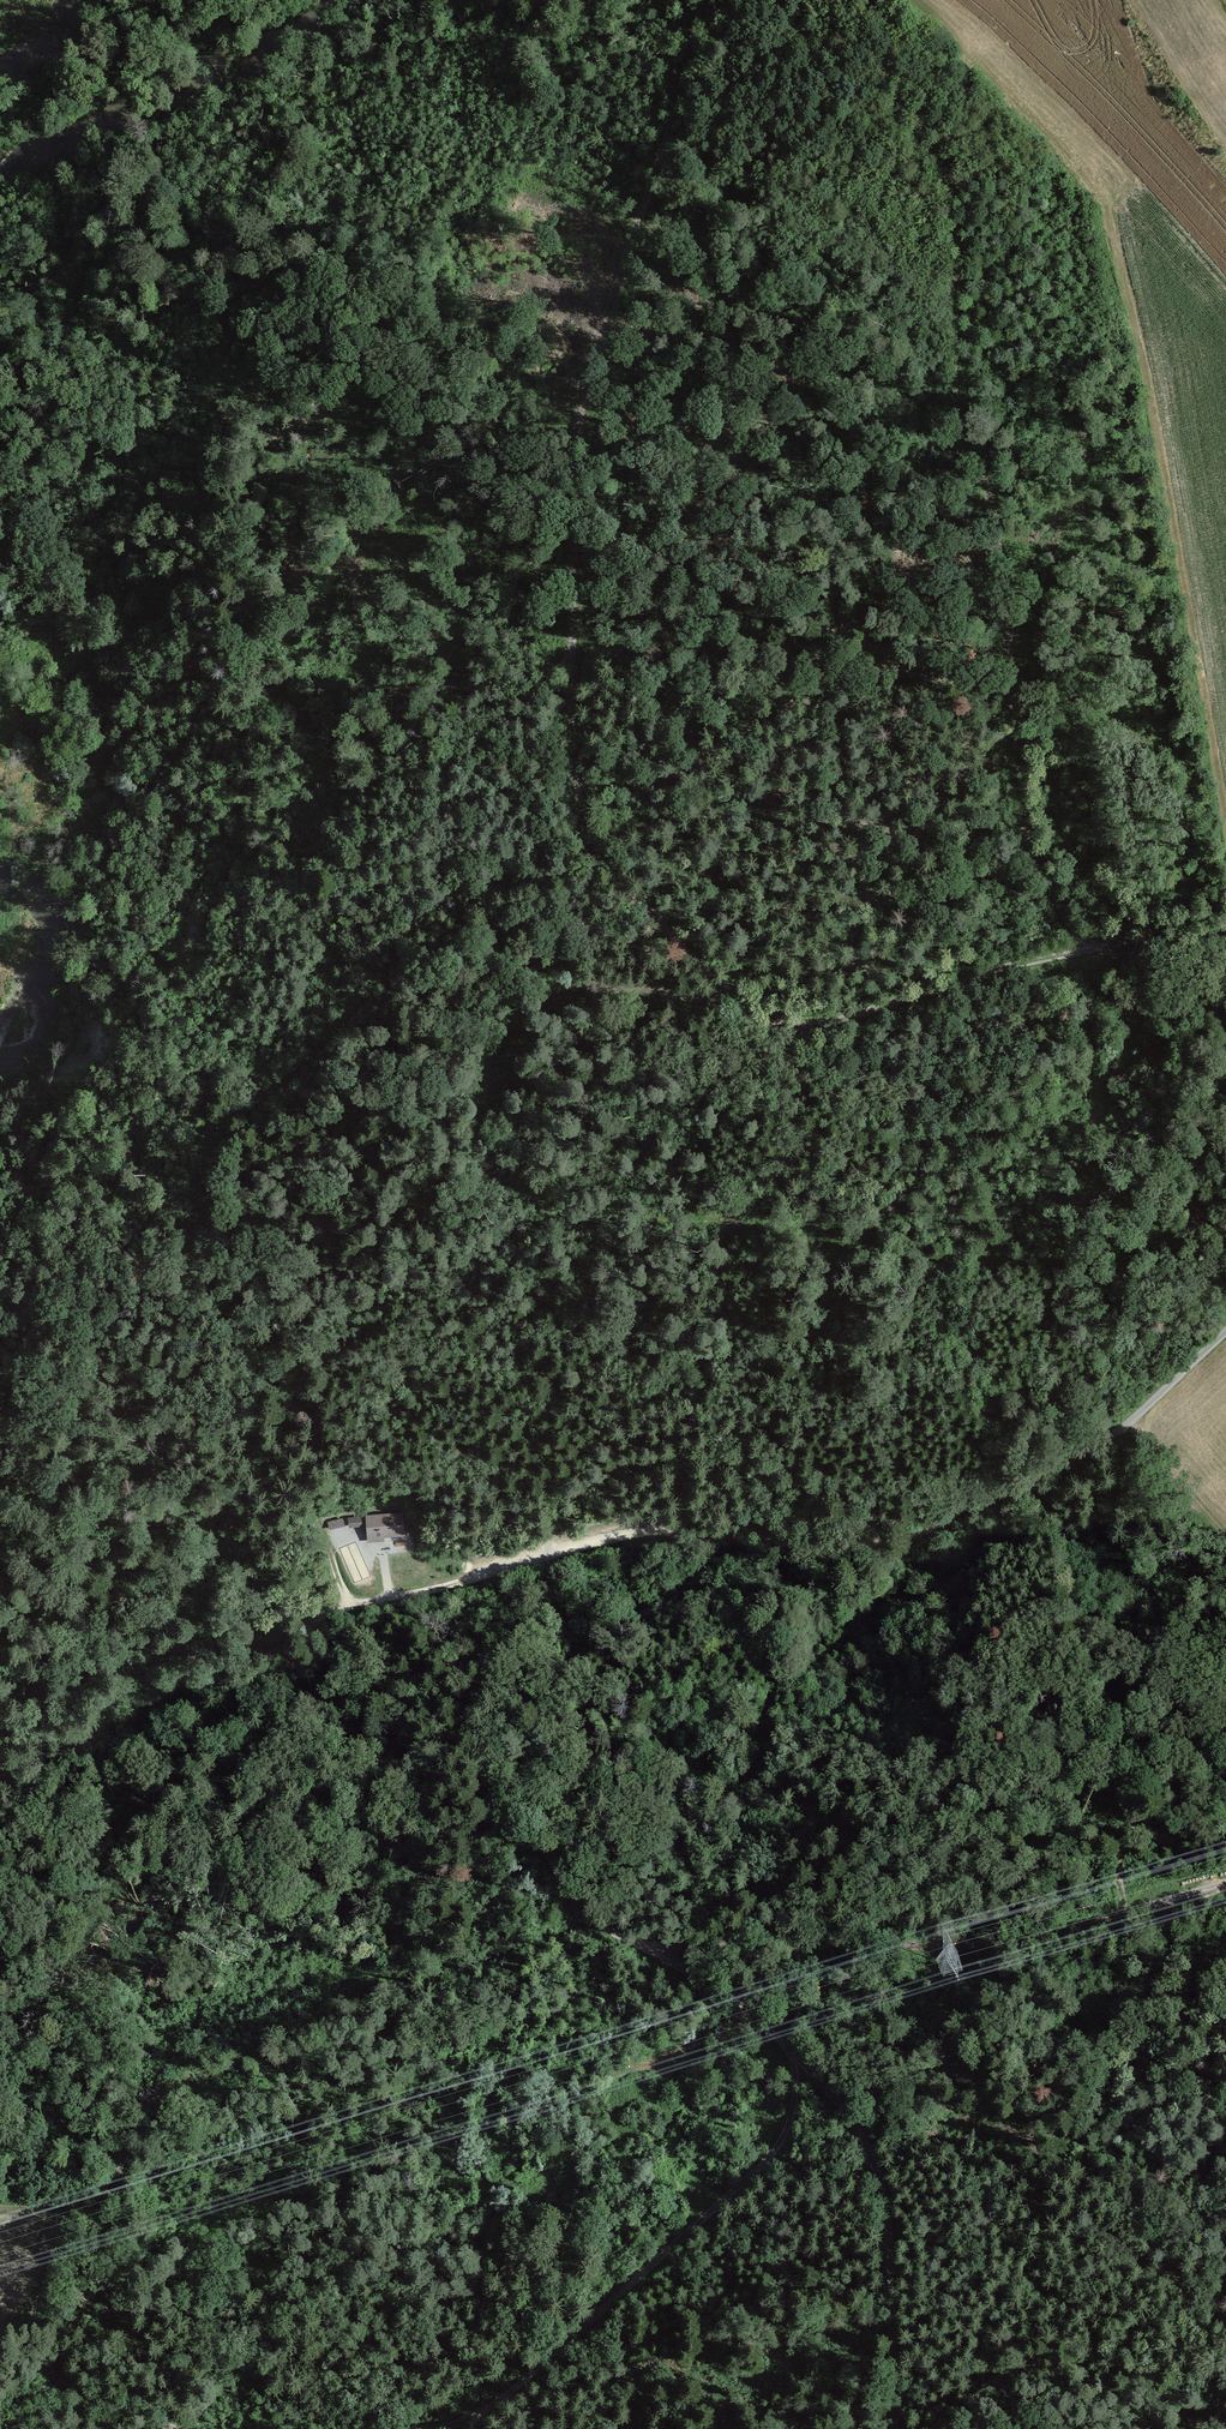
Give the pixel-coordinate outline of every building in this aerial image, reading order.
[(403,1511),(366,1515),(369,1542),(385,1540),(384,1536),(405,1534),(403,1511)] [(361,1516),(348,1518),(349,1526),(362,1524),(361,1516)] [(343,1518),(329,1522),(331,1529),(345,1526),(343,1518)]
